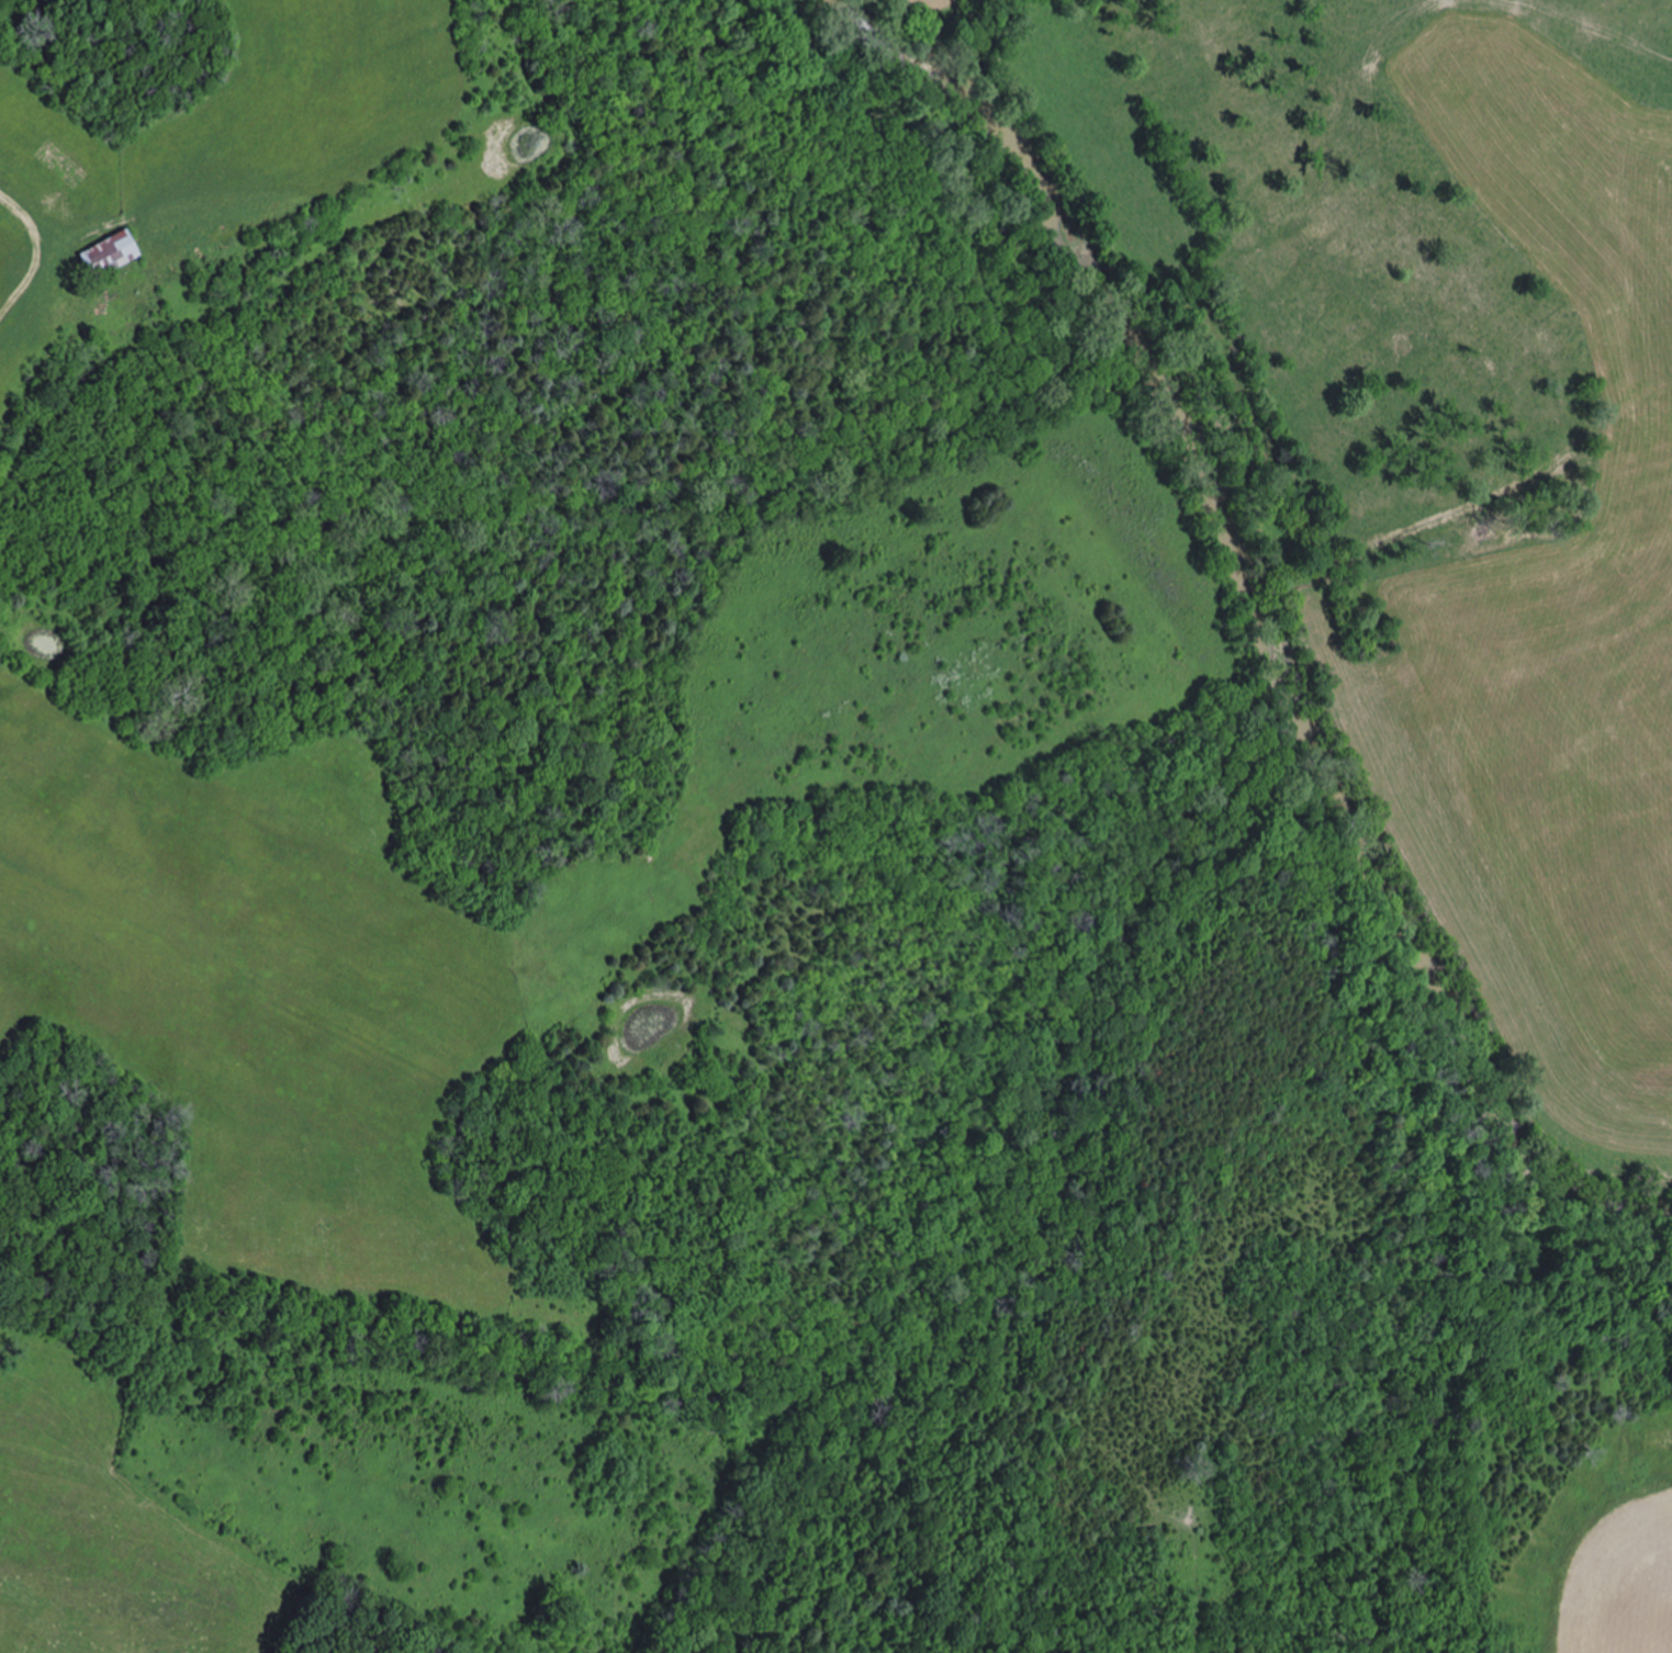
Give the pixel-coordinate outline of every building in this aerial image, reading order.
[(74,252),(86,281),(137,259),(124,230),(74,252)]
